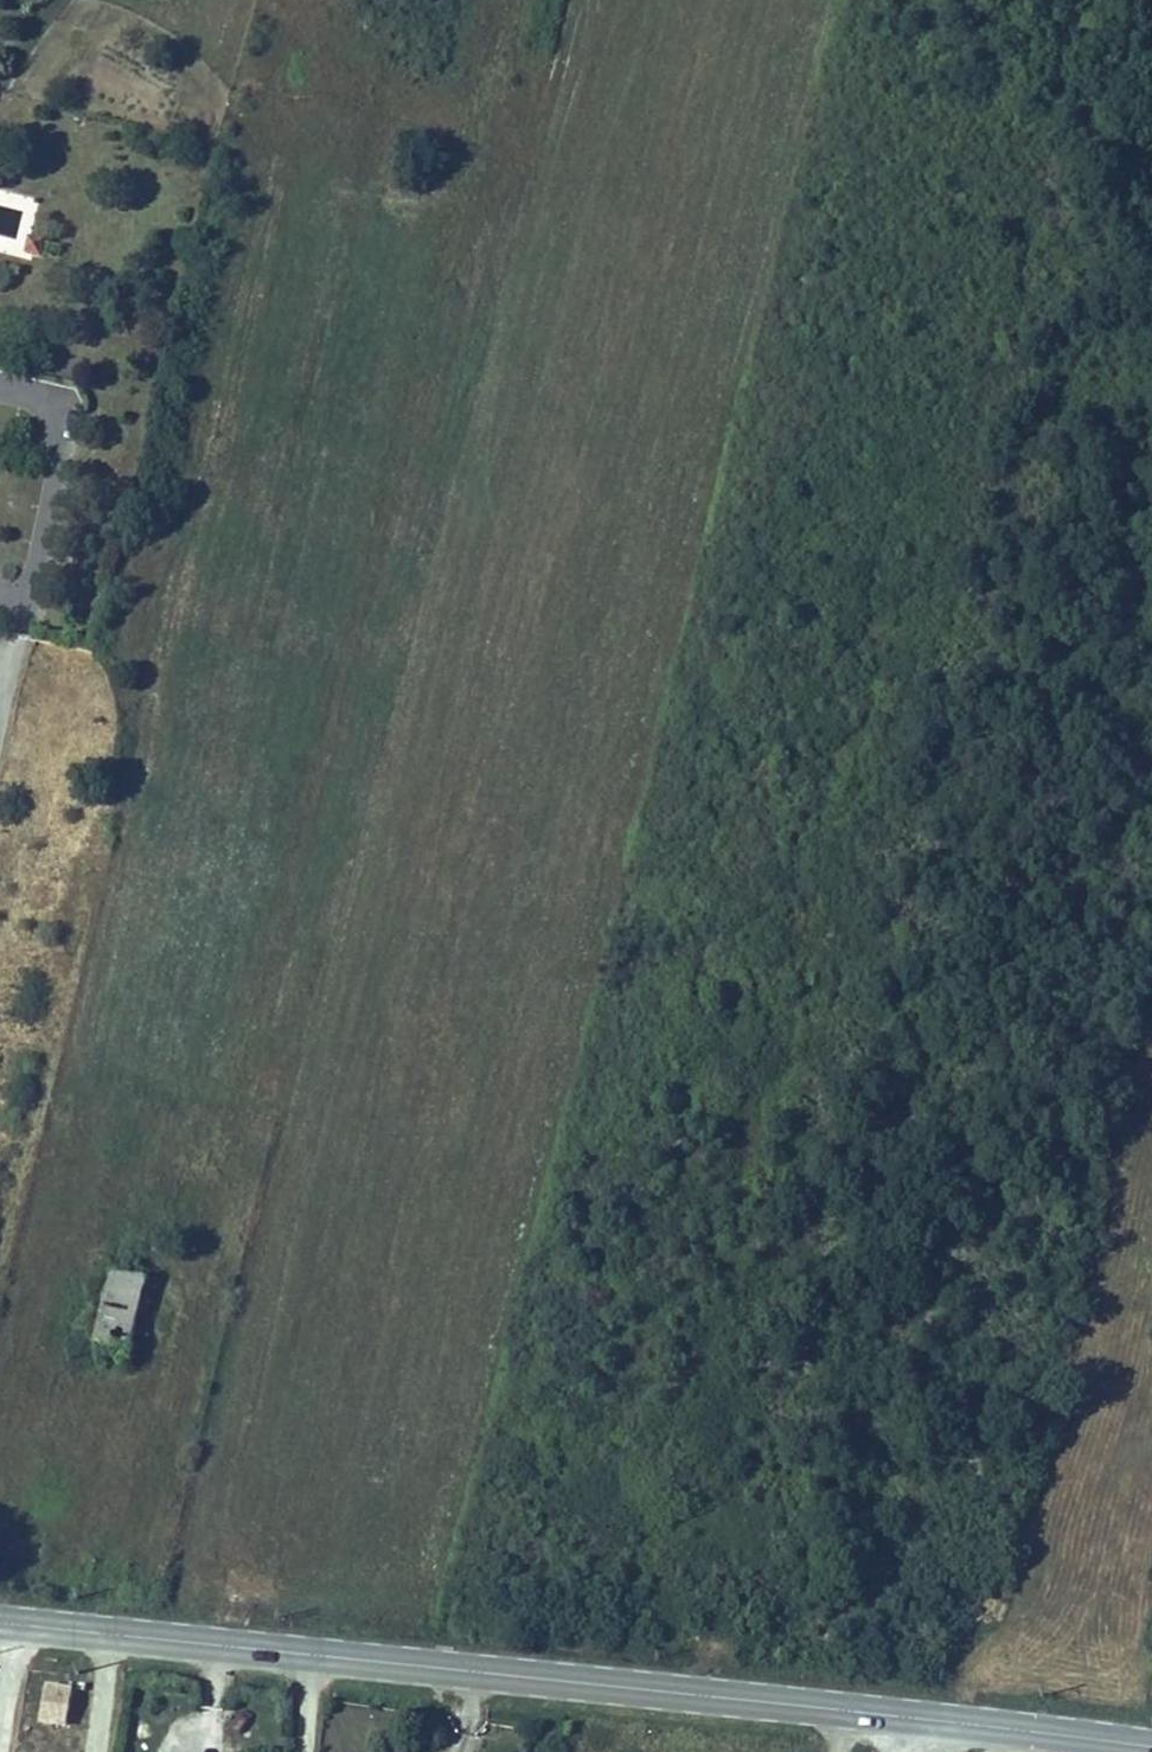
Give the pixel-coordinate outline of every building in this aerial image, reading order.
[(103,1347),(129,1353),(147,1283),(109,1273),(89,1352),(101,1355),(103,1347)] [(74,1684),(45,1680),(41,1719),(69,1723),(74,1684)]
